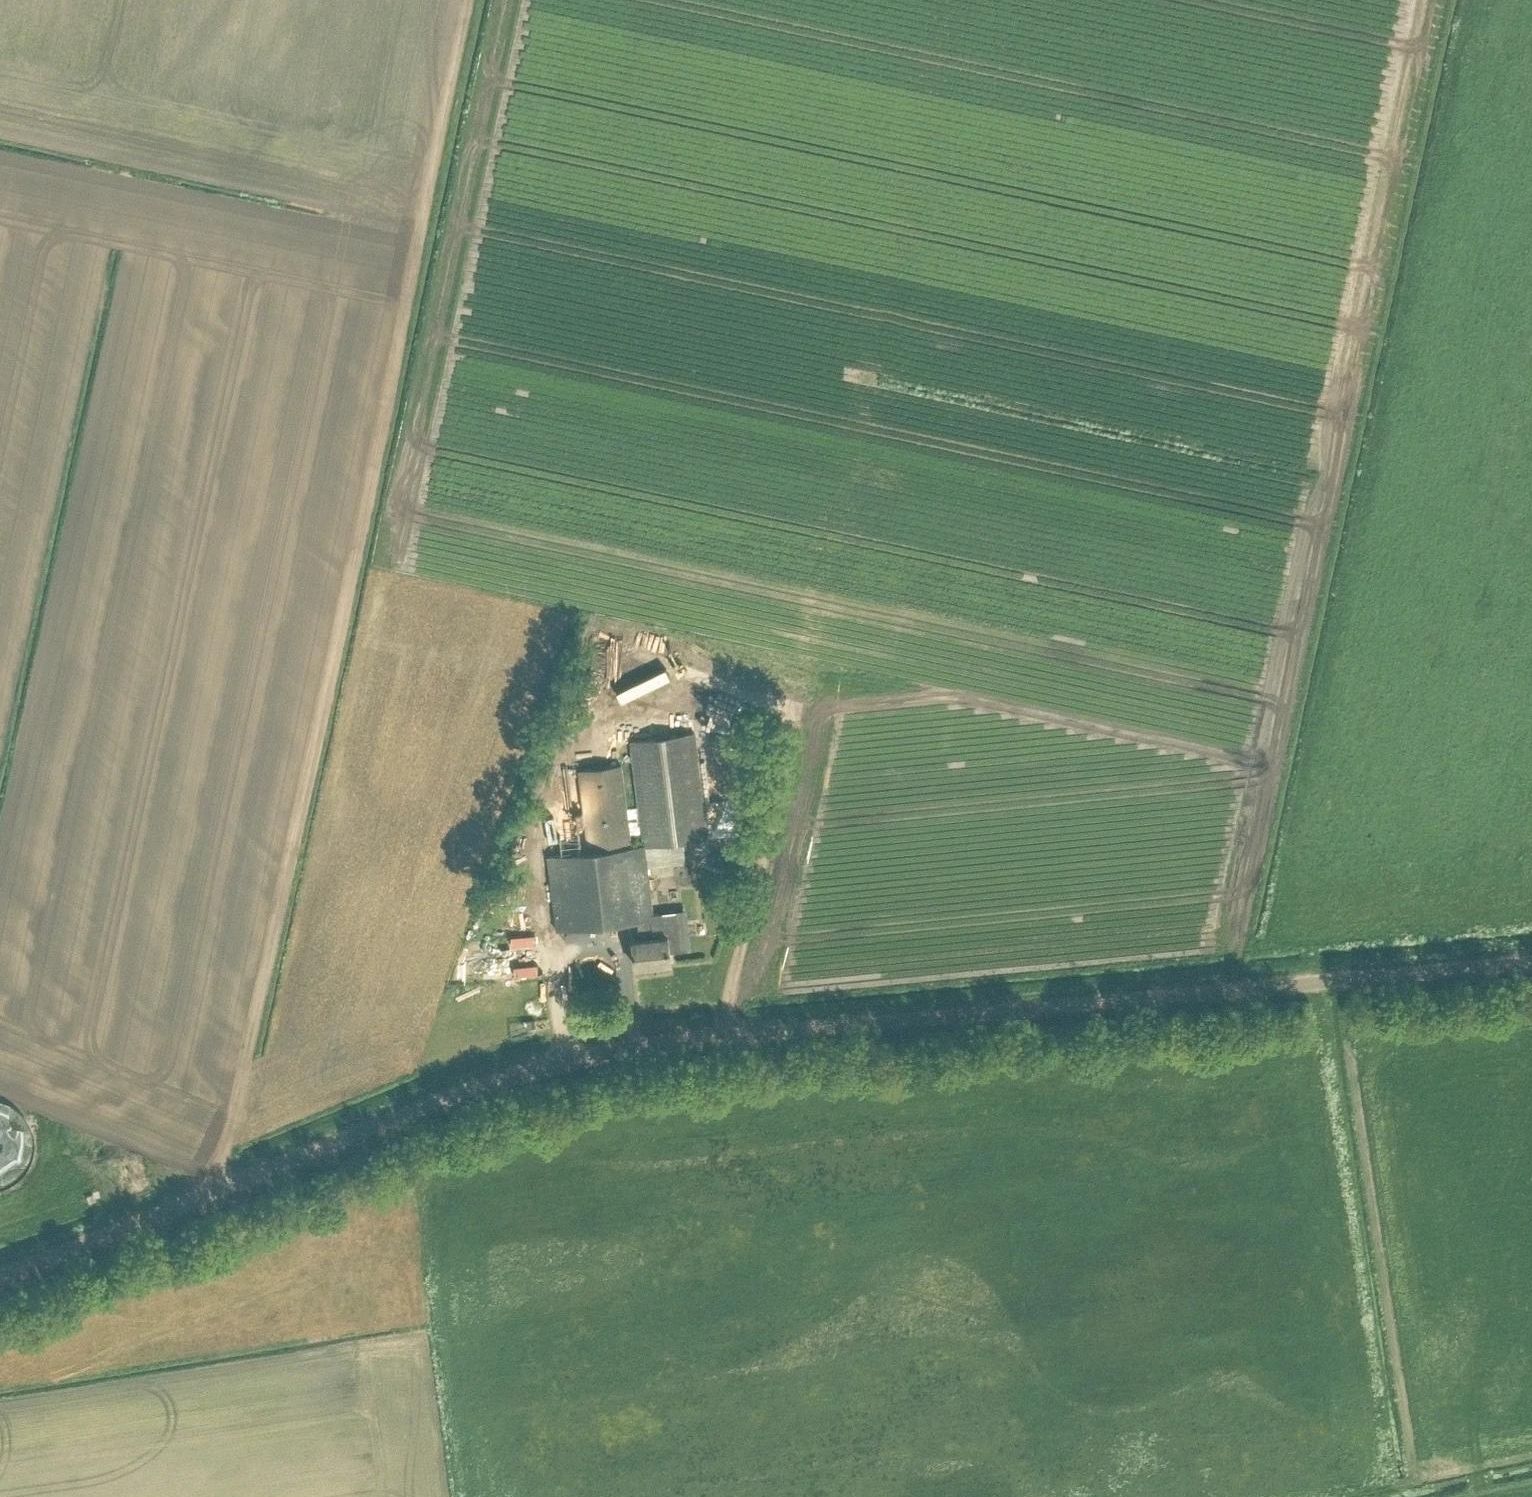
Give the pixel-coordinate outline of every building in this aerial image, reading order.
[(644,843),(709,835),(695,731),(630,739),(644,843)] [(632,847),(622,766),(580,770),(589,853),(550,858),(558,931),(638,922),(640,940),(634,941),(637,967),(673,963),(670,936),(655,938),(645,846),(632,847)] [(32,1182),(36,1127),(0,1124),(0,1180),(32,1182)]
